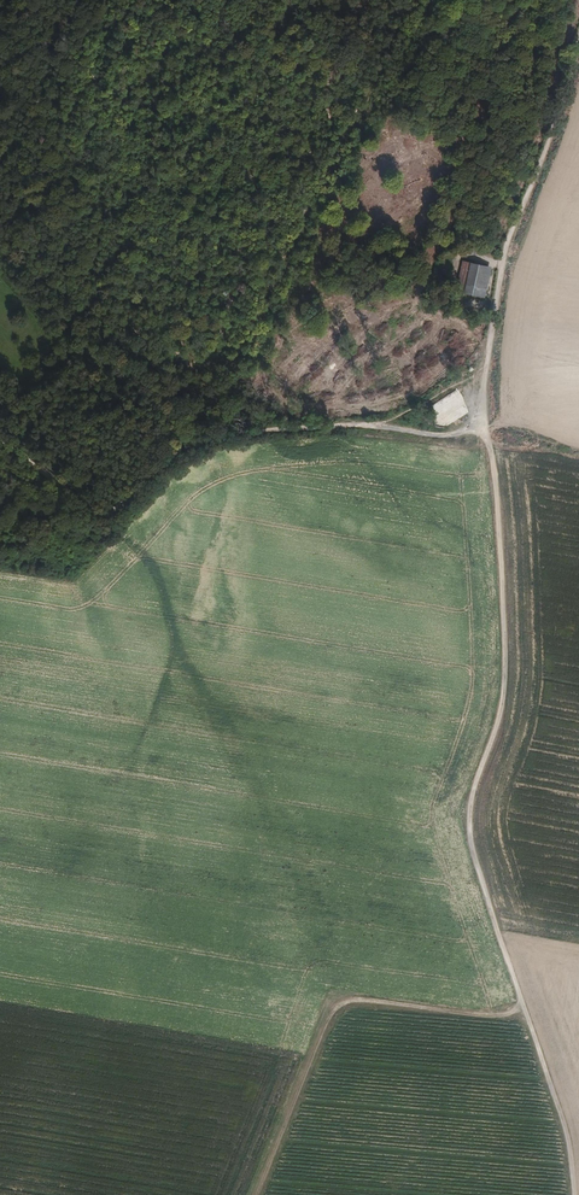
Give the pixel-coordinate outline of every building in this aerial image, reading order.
[(466,292),(473,263),(463,260),(455,289),(466,292)] [(491,267),(473,263),(466,292),(484,297),(491,267)] [(443,427),(469,412),(464,403),(465,402),(459,390),(431,405),(443,427)]
